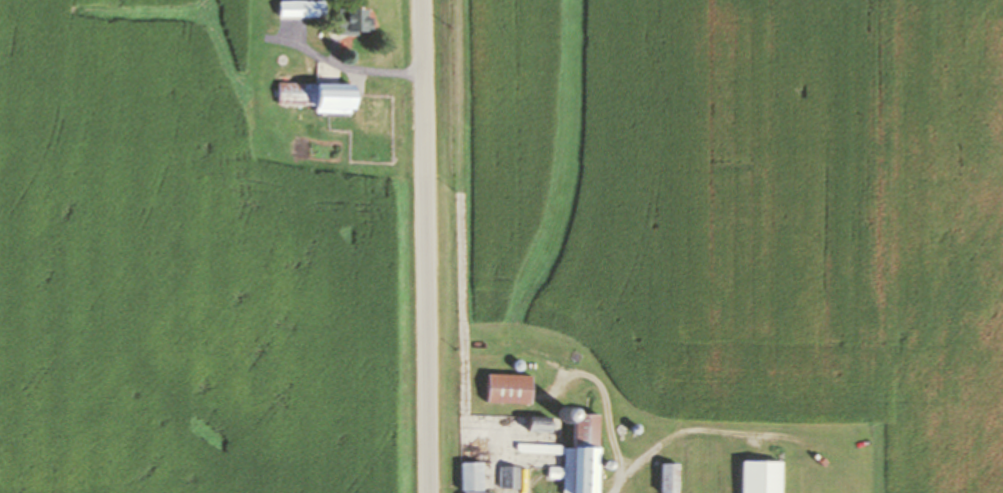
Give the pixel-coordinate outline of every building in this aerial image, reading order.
[(276,15),(276,0),(324,0),(324,15),(276,15)] [(333,6),(332,33),(352,33),(352,30),(367,30),(367,16),(362,16),(362,7),(333,6)] [(349,83),(349,92),(349,111),(327,111),(313,110),(313,105),(278,105),(279,82),(349,83)] [(529,374),(528,403),(481,401),(482,372),(529,374)] [(598,413),(595,492),(563,492),(564,446),(568,446),(568,412),(598,413)] [(458,460),(458,489),(478,489),(479,461),(458,460)] [(737,492),(779,492),(780,460),(738,460),(737,492)] [(657,492),(677,492),(678,463),(658,462),(657,492)] [(495,465),(495,487),(516,488),(517,466),(495,465)]
